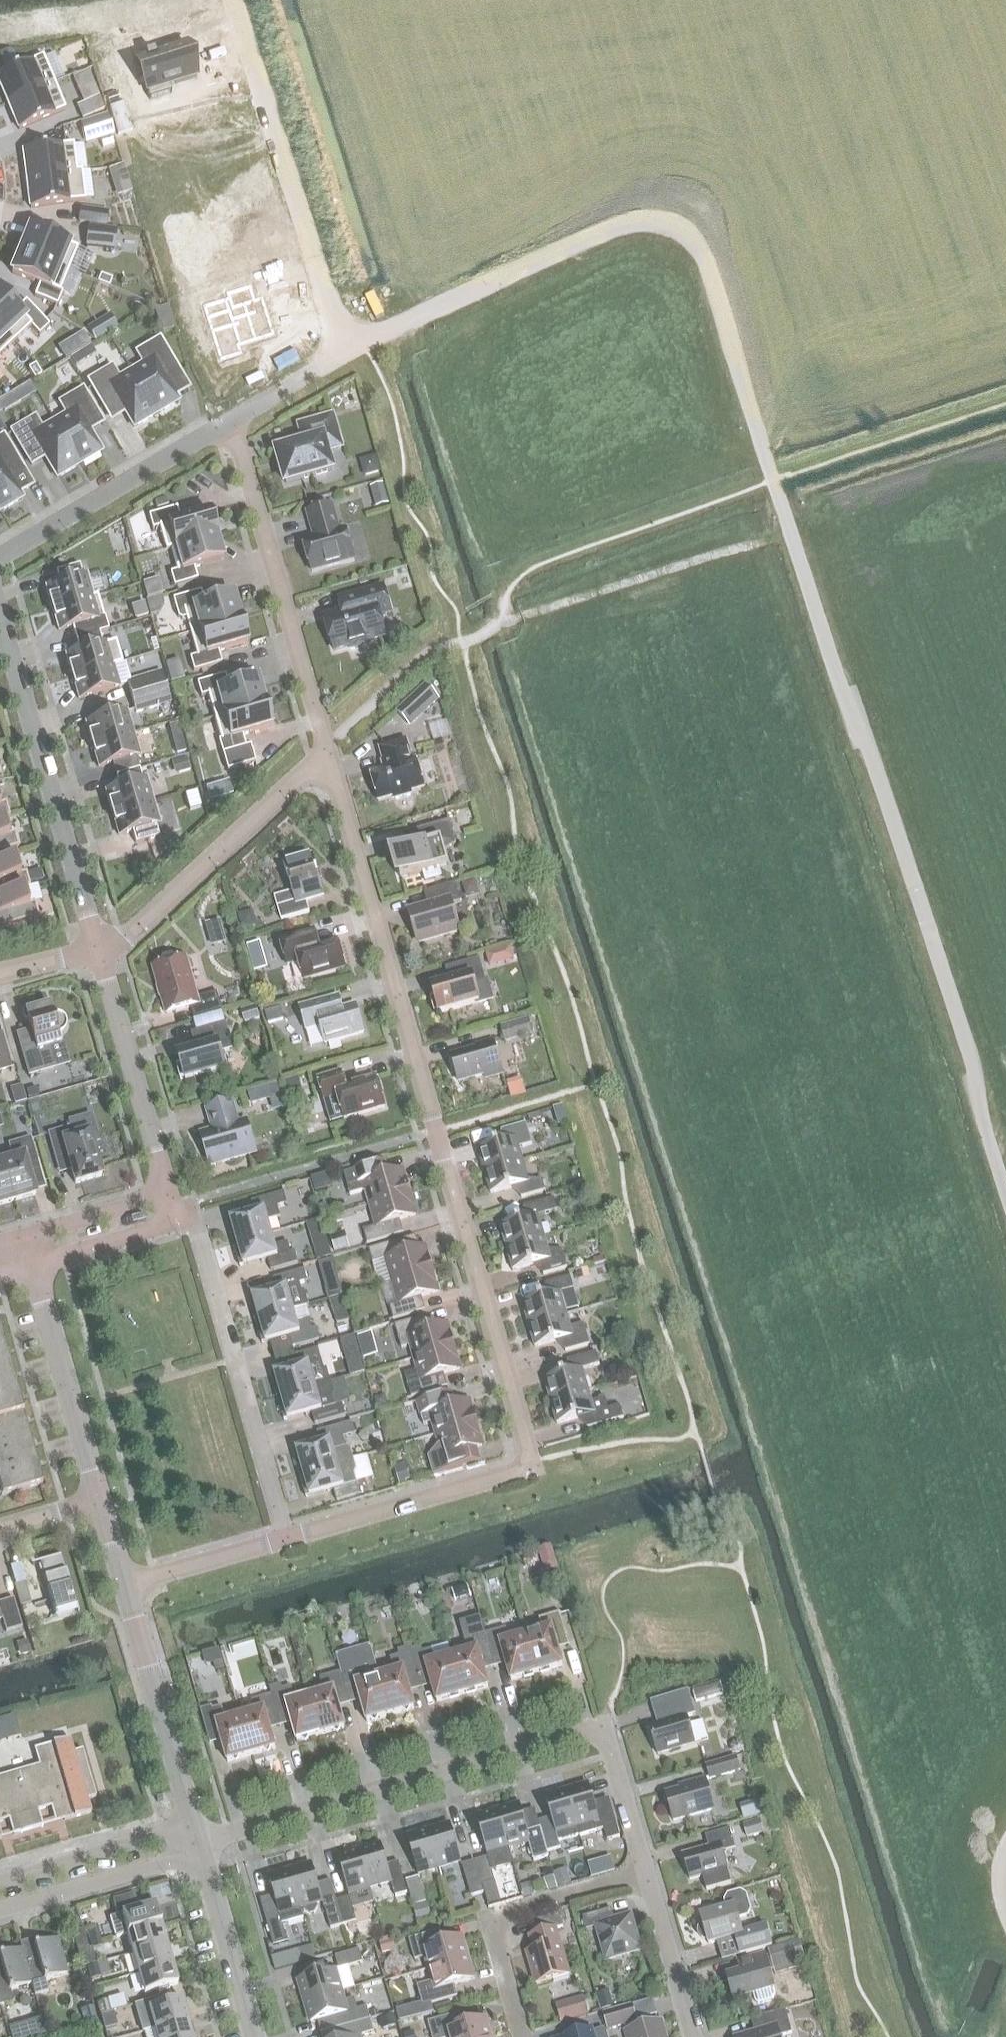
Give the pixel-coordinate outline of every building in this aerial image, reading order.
[(104,35),(85,41),(96,75),(115,69),(104,35)] [(186,44),(136,60),(148,98),(171,91),(169,84),(196,76),(186,44)] [(13,51),(0,53),(8,71),(19,66),(13,51)] [(0,74),(0,86),(7,103),(54,84),(43,56),(19,66),(8,71),(0,74)] [(89,70),(74,77),(79,89),(94,83),(89,70)] [(54,84),(7,103),(18,129),(65,110),(54,84)] [(107,115),(94,119),(100,139),(114,135),(107,115)] [(73,144),(23,150),(26,179),(82,172),(81,171),(77,171),(73,144)] [(82,172),(26,179),(30,208),(85,201),(82,172)] [(81,208),(79,222),(106,226),(108,211),(81,208)] [(89,226),(87,246),(115,249),(117,230),(89,226)] [(30,229),(21,251),(69,271),(78,248),(30,229)] [(21,251),(11,273),(39,285),(34,296),(57,306),(62,293),(60,292),(69,271),(21,251)] [(100,275),(97,282),(109,287),(112,279),(100,275)] [(231,295),(204,304),(221,358),(241,351),(239,343),(273,332),(261,295),(254,298),(249,284),(230,290),(231,295)] [(14,342),(30,326),(39,335),(49,325),(26,301),(16,309),(0,292),(0,327),(14,342)] [(168,306),(154,310),(158,321),(172,317),(168,306)] [(97,325),(89,330),(95,341),(104,336),(97,325)] [(14,342),(0,327),(0,355),(14,342)] [(83,333),(73,338),(81,350),(90,345),(83,333)] [(143,364),(130,371),(156,414),(178,401),(166,380),(179,373),(159,339),(136,353),(143,364)] [(91,345),(71,358),(76,366),(97,354),(91,345)] [(35,364),(28,368),(34,379),(41,375),(35,364)] [(111,367),(88,381),(108,415),(121,407),(133,428),(156,414),(130,371),(118,379),(111,367)] [(66,414),(54,422),(79,464),(101,451),(89,431),(102,423),(82,389),(59,403),(66,414)] [(0,400),(0,404),(5,412),(20,402),(14,392),(0,400)] [(34,417),(11,431),(31,465),(44,457),(56,478),(79,464),(54,422),(41,429),(34,417)] [(301,427),(306,444),(277,453),(286,483),(332,470),(326,450),(339,446),(331,418),(301,427)] [(22,498),(10,478),(23,470),(3,436),(0,438),(0,511),(22,498)] [(383,484),(370,488),(376,508),(389,504),(383,484)] [(316,539),(303,543),(311,572),(354,560),(346,531),(339,533),(331,506),(307,513),(313,534),(315,533),(316,539)] [(176,507),(148,515),(152,529),(158,527),(166,550),(170,549),(216,535),(209,513),(180,521),(176,507)] [(177,571),(170,573),(174,586),(197,579),(193,566),(222,557),(216,535),(170,549),(177,571)] [(93,596),(87,576),(83,577),(79,565),(56,572),(59,584),(46,588),(52,609),(93,596)] [(343,613),(325,618),(334,650),(347,646),(351,649),(365,645),(367,641),(384,636),(378,616),(390,613),(382,587),(354,595),(358,609),(343,613)] [(189,633),(240,618),(233,595),(205,604),(200,590),(172,599),(176,612),(178,617),(182,621),(186,620),(189,633)] [(153,599),(157,613),(175,607),(170,594),(153,599)] [(75,639),(99,633),(108,630),(104,617),(101,610),(102,610),(97,595),(93,596),(52,609),(58,631),(72,627),(75,639)] [(218,650),(246,641),(240,618),(189,633),(196,656),(189,658),(193,671),(221,663),(218,650)] [(79,652),(66,656),(72,677),(113,666),(122,664),(116,641),(103,645),(99,633),(75,639),(79,652)] [(78,699),(119,687),(113,666),(72,677),(78,699)] [(162,669),(128,680),(138,712),(172,701),(162,669)] [(258,680),(229,688),(225,675),(197,683),(200,696),(207,695),(214,717),(264,703),(258,680)] [(438,699),(425,685),(395,712),(409,727),(438,699)] [(245,747),(241,733),(270,725),(264,703),(214,717),(220,740),(218,740),(222,754),(245,747)] [(86,724),(92,746),(133,734),(126,712),(86,724)] [(178,723),(169,726),(177,754),(186,752),(178,723)] [(139,755),(133,734),(92,746),(98,767),(139,755)] [(411,760),(405,741),(379,748),(384,768),(369,773),(378,802),(394,797),(395,799),(410,794),(409,792),(424,788),(415,759),(411,760)] [(222,754),(227,770),(255,762),(250,746),(222,754)] [(187,757),(172,762),(176,774),(191,770),(187,757)] [(105,792),(112,814),(153,802),(146,780),(143,781),(139,769),(115,776),(119,788),(105,792)] [(228,781),(217,785),(221,798),(232,794),(228,781)] [(3,817),(3,818),(9,817),(5,802),(0,804),(0,818),(3,817)] [(118,835),(132,831),(135,843),(159,837),(155,824),(159,823),(153,802),(112,814),(118,835)] [(18,847),(14,833),(8,835),(3,818),(3,817),(0,818),(0,853),(18,847)] [(455,844),(449,821),(417,830),(421,845),(393,853),(400,879),(448,865),(444,851),(455,844)] [(152,843),(136,847),(142,866),(157,862),(152,843)] [(23,887),(23,888),(30,886),(25,872),(19,874),(14,856),(0,860),(0,894),(23,887)] [(323,894),(312,857),(299,861),(298,858),(283,863),(291,892),(274,897),(280,920),(308,912),(305,899),(323,894)] [(466,896),(478,892),(474,879),(462,883),(466,896)] [(460,902),(455,883),(431,889),(435,903),(409,911),(418,943),(458,931),(450,905),(460,902)] [(46,915),(46,913),(38,915),(34,903),(28,905),(23,888),(23,887),(0,894),(0,929),(46,915)] [(220,920),(205,924),(207,930),(222,926),(220,920)] [(306,932),(279,940),(284,956),(295,953),(298,963),(303,980),(344,968),(336,940),(318,945),(310,947),(306,932)] [(260,942),(247,945),(250,956),(263,952),(260,942)] [(493,952),(485,954),(488,965),(496,963),(493,952)] [(175,958),(171,956),(163,958),(161,962),(162,965),(152,967),(166,1014),(190,1007),(194,1020),(222,1012),(216,992),(197,998),(185,958),(176,960),(175,958)] [(484,977),(478,958),(450,967),(453,980),(431,987),(438,1013),(479,1002),(482,1001),(495,998),(488,976),(484,977)] [(333,1012),(330,999),(299,1008),(305,1030),(319,1026),(324,1043),(363,1033),(355,1005),(333,1012)] [(51,1016),(48,1006),(25,1012),(33,1040),(19,1043),(30,1079),(30,1078),(29,1075),(54,1068),(48,1048),(60,1044),(57,1034),(59,1033),(62,1031),(64,1029),(65,1025),(64,1022),(63,1019),(60,1017),(57,1016),(53,1016),(51,1016)] [(245,1023),(260,1018),(256,1006),(241,1011),(245,1023)] [(280,1008),(264,1012),(268,1025),(284,1021),(280,1008)] [(533,1035),(528,1018),(499,1026),(504,1043),(533,1035)] [(232,1049),(225,1024),(196,1032),(200,1047),(177,1054),(180,1065),(176,1066),(180,1080),(184,1079),(185,1081),(225,1069),(220,1052),(232,1049)] [(501,1073),(492,1041),(476,1046),(477,1049),(451,1056),(458,1082),(485,1074),(486,1078),(501,1073)] [(9,1068),(10,1072),(11,1071),(3,1042),(0,1043),(0,1071),(9,1068)] [(345,1085),(340,1071),(317,1078),(323,1100),(337,1096),(344,1119),(384,1107),(375,1076),(345,1085)] [(289,1097),(303,1093),(299,1077),(285,1081),(289,1097)] [(28,1098),(40,1095),(38,1088),(26,1091),(28,1098)] [(261,1088),(247,1092),(251,1104),(265,1100),(261,1088)] [(237,1123),(231,1103),(206,1110),(212,1131),(200,1134),(210,1166),(255,1152),(246,1121),(237,1123)] [(558,1126),(568,1123),(563,1105),(553,1108),(558,1126)] [(477,1150),(484,1172),(521,1161),(518,1148),(531,1144),(525,1123),(501,1130),(504,1142),(477,1150)] [(73,1137),(70,1126),(47,1133),(56,1165),(68,1161),(75,1184),(101,1176),(89,1133),(73,1137)] [(0,1163),(11,1202),(35,1195),(29,1175),(40,1172),(30,1138),(8,1144),(12,1159),(0,1163)] [(521,1161),(484,1172),(490,1194),(517,1186),(521,1198),(545,1191),(541,1179),(528,1183),(521,1161)] [(11,1202),(0,1163),(0,1205),(11,1202)] [(369,1204),(409,1193),(402,1171),(381,1177),(378,1175),(375,1164),(343,1173),(350,1195),(361,1192),(366,1193),(369,1204)] [(320,1189),(339,1187),(337,1172),(318,1175),(320,1189)] [(226,1221),(233,1244),(270,1233),(267,1221),(280,1217),(277,1207),(287,1204),(283,1192),(250,1201),(254,1213),(226,1221)] [(409,1193),(369,1204),(376,1226),(363,1230),(367,1244),(395,1235),(392,1225),(394,1222),(415,1215),(409,1193)] [(506,1248),(544,1238),(537,1216),(557,1210),(553,1198),(523,1207),(527,1219),(500,1226),(506,1248)] [(330,1236),(335,1253),(350,1248),(345,1231),(330,1236)] [(270,1233),(233,1244),(239,1267),(267,1259),(270,1271),(297,1263),(294,1251),(290,1252),(287,1242),(274,1246),(270,1233)] [(326,1238),(315,1241),(320,1258),(331,1255),(326,1238)] [(544,1238),(506,1248),(512,1271),(539,1263),(543,1275),(567,1268),(562,1250),(547,1250),(544,1238)] [(385,1259),(392,1281),(431,1270),(425,1248),(404,1254),(400,1252),(397,1241),(368,1250),(372,1263),(385,1259)] [(343,1294),(333,1258),(318,1262),(329,1298),(343,1294)] [(579,1280),(590,1277),(587,1267),(576,1271),(579,1280)] [(307,1282),(303,1270),(272,1278),(276,1290),(248,1298),(255,1321),(292,1310),(293,1310),(308,1306),(304,1290),(301,1291),(299,1284),(307,1282)] [(431,1270),(392,1281),(398,1303),(389,1306),(393,1320),(417,1312),(414,1302),(416,1299),(437,1292),(431,1270)] [(522,1303),(528,1325),(566,1315),(559,1293),(573,1289),(570,1277),(545,1284),(549,1296),(522,1303)] [(337,1324),(349,1321),(345,1309),(333,1312),(337,1324)] [(296,1323),(293,1310),(292,1310),(255,1321),(261,1344),(289,1336),(292,1348),(319,1340),(316,1328),(312,1329),(309,1319),(296,1323)] [(569,1327),(566,1315),(528,1325),(534,1348),(561,1340),(565,1352),(589,1345),(583,1324),(569,1327)] [(414,1358),(453,1347),(447,1325),(426,1331),(422,1329),(419,1318),(394,1325),(401,1348),(410,1345),(414,1358)] [(371,1332),(357,1336),(360,1347),(374,1343),(371,1332)] [(353,1336),(339,1340),(344,1356),(357,1352),(353,1336)] [(0,1337),(0,1491),(2,1496),(42,1484),(0,1337)] [(453,1347),(414,1358),(417,1371),(404,1375),(411,1398),(440,1389),(436,1379),(439,1376),(460,1369),(453,1347)] [(330,1383),(326,1369),(323,1370),(318,1349),(294,1355),(298,1367),(270,1375),(277,1398),(330,1383)] [(550,1402),(588,1391),(582,1370),(599,1365),(596,1352),(567,1360),(571,1372),(544,1380),(550,1402)] [(314,1425),(345,1416),(342,1404),(334,1406),(331,1395),(334,1395),(331,1382),(330,1383),(277,1398),(283,1421),(311,1413),(314,1425)] [(587,1429),(611,1422),(623,1418),(619,1405),(608,1409),(605,1398),(591,1402),(588,1391),(550,1402),(556,1424),(583,1417),(587,1429)] [(432,1423),(436,1435),(475,1424),(469,1402),(448,1408),(444,1406),(441,1395),(416,1402),(420,1416),(423,1425),(432,1423)] [(377,1409),(388,1406),(385,1396),(375,1399),(377,1409)] [(299,1475),(353,1459),(349,1449),(346,1448),(343,1438),(354,1434),(351,1422),(316,1432),(320,1444),(292,1452),(299,1475)] [(428,1458),(433,1475),(480,1461),(476,1448),(482,1446),(475,1424),(436,1435),(439,1447),(428,1458)] [(353,1459),(299,1475),(305,1498),(333,1490),(336,1501),(359,1495),(356,1483),(354,1474),(356,1470),(353,1459)] [(406,1483),(406,1481),(410,1480),(405,1463),(394,1467),(400,1485),(406,1483)] [(558,1568),(554,1555),(553,1551),(552,1546),(539,1549),(540,1554),(542,1559),(545,1572),(558,1568)] [(78,1614),(61,1555),(59,1556),(60,1557),(40,1562),(40,1561),(39,1561),(55,1616),(56,1616),(56,1614),(75,1609),(76,1615),(78,1614)] [(31,1603),(24,1582),(14,1585),(20,1606),(31,1603)] [(2,1619),(5,1632),(22,1627),(13,1599),(0,1603),(0,1620),(2,1619)] [(542,1630),(525,1635),(536,1674),(562,1666),(556,1645),(567,1642),(559,1613),(538,1619),(542,1630)] [(482,1666),(493,1663),(485,1634),(480,1617),(466,1621),(464,1640),(467,1652),(451,1657),(462,1695),(488,1688),(482,1666)] [(510,1681),(536,1674),(525,1635),(509,1640),(505,1629),(485,1634),(493,1663),(504,1660),(510,1681)] [(20,1656),(32,1653),(28,1640),(17,1643),(20,1656)] [(227,1646),(209,1651),(212,1662),(230,1657),(227,1646)] [(436,1702),(462,1695),(451,1657),(434,1661),(431,1650),(422,1652),(420,1647),(409,1650),(417,1679),(428,1676),(436,1702)] [(393,1672),(379,1677),(390,1716),(414,1709),(406,1682),(417,1679),(409,1650),(408,1648),(397,1651),(398,1656),(390,1658),(393,1672)] [(221,1660),(213,1662),(215,1670),(224,1668),(221,1660)] [(360,1667),(340,1673),(348,1699),(358,1696),(366,1723),(390,1716),(379,1677),(364,1681),(360,1667)] [(337,1702),(348,1699),(340,1673),(320,1678),(324,1692),(309,1697),(320,1736),(345,1729),(337,1702)] [(723,1695),(720,1684),(692,1692),(695,1703),(723,1695)] [(269,1688),(271,1695),(278,1719),(288,1716),(296,1743),(320,1736),(309,1697),(294,1701),(290,1687),(281,1689),(280,1685),(269,1688)] [(695,1717),(687,1691),(653,1701),(660,1724),(649,1728),(657,1755),(694,1744),(687,1720),(695,1717)] [(254,1712),(240,1717),(251,1756),(275,1749),(267,1722),(278,1719),(271,1695),(251,1701),(254,1712)] [(227,1763),(251,1756),(240,1717),(225,1721),(221,1707),(212,1710),(211,1707),(200,1710),(208,1739),(219,1736),(227,1763)] [(0,1721),(0,1742),(19,1736),(13,1717),(0,1721)] [(9,1819),(13,1835),(14,1835),(39,1827),(42,1826),(38,1811),(59,1805),(64,1821),(91,1813),(87,1800),(96,1797),(82,1750),(73,1753),(69,1739),(52,1744),(57,1761),(16,1772),(0,1777),(0,1821),(9,1819)] [(740,1771),(736,1756),(705,1765),(709,1780),(740,1771)] [(714,1810),(705,1779),(689,1784),(690,1787),(665,1795),(673,1821),(714,1810)] [(588,1786),(566,1792),(577,1827),(579,1836),(603,1829),(607,1841),(619,1837),(613,1816),(598,1820),(588,1786)] [(553,1824),(539,1828),(546,1852),(560,1848),(559,1846),(559,1845),(558,1842),(579,1836),(577,1827),(566,1792),(545,1798),(552,1822),(553,1824)] [(519,1806),(497,1812),(508,1847),(527,1842),(533,1861),(548,1857),(546,1852),(539,1828),(526,1832),(519,1806)] [(486,1854),(508,1847),(497,1812),(476,1818),(486,1854)] [(763,1832),(759,1820),(743,1825),(747,1837),(763,1832)] [(428,1832),(439,1867),(460,1861),(450,1826),(428,1832)] [(735,1849),(729,1829),(704,1836),(708,1848),(682,1855),(690,1880),(702,1876),(706,1891),(731,1884),(722,1853),(735,1849)] [(417,1874),(439,1867),(428,1832),(407,1838),(417,1874)] [(380,1845),(359,1852),(369,1887),(390,1881),(395,1897),(406,1894),(399,1868),(388,1871),(380,1845)] [(348,1893),(369,1887),(359,1852),(338,1858),(348,1893)] [(487,1858),(474,1861),(481,1885),(494,1882),(487,1858)] [(592,1878),(606,1874),(602,1860),(588,1864),(592,1878)] [(483,1893),(481,1885),(474,1861),(461,1865),(471,1896),(483,1893)] [(311,1865),(290,1872),(300,1907),(301,1907),(303,1911),(310,1915),(314,1913),(316,1907),(315,1903),(318,1902),(322,1901),(311,1865)] [(559,1887),(571,1883),(567,1869),(554,1872),(559,1887)] [(300,1907),(290,1872),(269,1878),(276,1903),(262,1907),(273,1945),(287,1942),(282,1925),(303,1919),(300,1907)] [(553,1874),(544,1878),(548,1891),(558,1887),(553,1874)] [(425,1903),(418,1878),(406,1882),(412,1907),(425,1903)] [(531,1882),(521,1886),(524,1898),(535,1895),(531,1882)] [(741,1896),(736,1893),(727,1896),(724,1901),(726,1909),(700,1916),(702,1924),(701,1925),(700,1926),(699,1927),(698,1928),(698,1929),(698,1931),(698,1932),(698,1933),(698,1935),(699,1936),(699,1937),(700,1938),(701,1939),(703,1939),(704,1940),(707,1940),(708,1944),(734,1937),(739,1956),(772,1947),(765,1925),(741,1932),(737,1919),(743,1917),(746,1912),(741,1896)] [(127,1935),(160,1925),(154,1905),(138,1910),(133,1894),(112,1900),(116,1916),(109,1918),(115,1938),(127,1935)] [(336,1901),(343,1925),(356,1921),(349,1898),(336,1901)] [(336,1901),(323,1905),(330,1928),(343,1925),(336,1901)] [(430,1916),(427,1904),(413,1907),(417,1920),(430,1916)] [(540,1934),(555,1929),(563,1927),(559,1914),(536,1920),(540,1934)] [(639,1950),(630,1917),(597,1926),(606,1960),(639,1950)] [(132,1955),(166,1945),(160,1925),(127,1935),(132,1955)] [(85,1930),(90,1949),(102,1946),(97,1927),(85,1930)] [(87,1939),(84,1929),(73,1932),(75,1942),(78,1952),(90,1949),(87,1939)] [(568,1975),(555,1929),(540,1934),(529,1937),(533,1951),(527,1953),(536,1985),(568,1975)] [(428,1970),(467,1958),(461,1937),(441,1943),(438,1931),(408,1940),(414,1961),(425,1957),(428,1970)] [(19,1944),(21,1950),(31,1985),(34,1996),(48,1992),(44,1981),(67,1975),(57,1939),(34,1946),(33,1940),(19,1944)] [(392,1940),(379,1943),(382,1954),(395,1951),(392,1940)] [(806,1966),(798,1941),(767,1950),(775,1975),(806,1966)] [(171,1965),(166,1945),(132,1955),(138,1974),(171,1965)] [(31,1985),(21,1950),(0,1956),(0,2006),(13,2002),(10,1991),(31,1985)] [(362,1963),(358,1950),(334,1957),(338,1969),(362,1963)] [(294,1965),(290,1951),(271,1957),(274,1970),(294,1965)] [(774,1989),(764,1953),(736,1961),(740,1972),(726,1976),(733,2001),(774,1989)] [(467,1958),(428,1970),(432,1982),(416,1986),(422,2007),(457,1997),(453,1985),(473,1980),(467,1958)] [(91,1979),(101,1976),(98,1965),(87,1968),(91,1979)] [(177,1985),(171,1965),(138,1974),(144,1994),(177,1985)] [(298,1981),(304,2002),(340,1992),(334,1971),(298,1981)] [(613,2006),(608,1991),(595,1994),(600,2010),(613,2006)] [(335,2030),(370,2020),(366,2007),(351,2011),(346,2012),(342,1999),(340,1992),(304,2002),(310,2023),(328,2018),(331,2017),(335,2030)] [(588,2015),(583,1997),(554,2005),(559,2023),(588,2015)] [(138,2013),(144,2032),(187,2020),(181,1999),(148,2009),(148,2010),(138,2013)] [(101,2015),(110,2012),(107,2000),(98,2003),(101,2015)] [(80,2009),(84,2022),(96,2018),(92,2005),(80,2009)] [(637,2022),(632,2005),(602,2012),(606,2030),(637,2022)] [(784,2010),(761,2016),(765,2030),(742,2036),(780,2036),(791,2034),(784,2010)] [(102,2015),(101,2015),(105,2029),(106,2029),(116,2026),(112,2012),(102,2015)] [(485,2018),(465,2024),(461,2013),(427,2022),(431,2036),(490,2036),(485,2018)] [(382,2030),(398,2025),(394,2015),(379,2020),(382,2030)] [(33,2036),(46,2033),(42,2020),(29,2023),(33,2036)] [(187,2020),(144,2032),(145,2036),(192,2036),(187,2020)] [(370,2020),(335,2030),(337,2036),(362,2036),(361,2036),(373,2032),(370,2020)] [(660,2022),(630,2031),(632,2036),(664,2036),(660,2022)]
